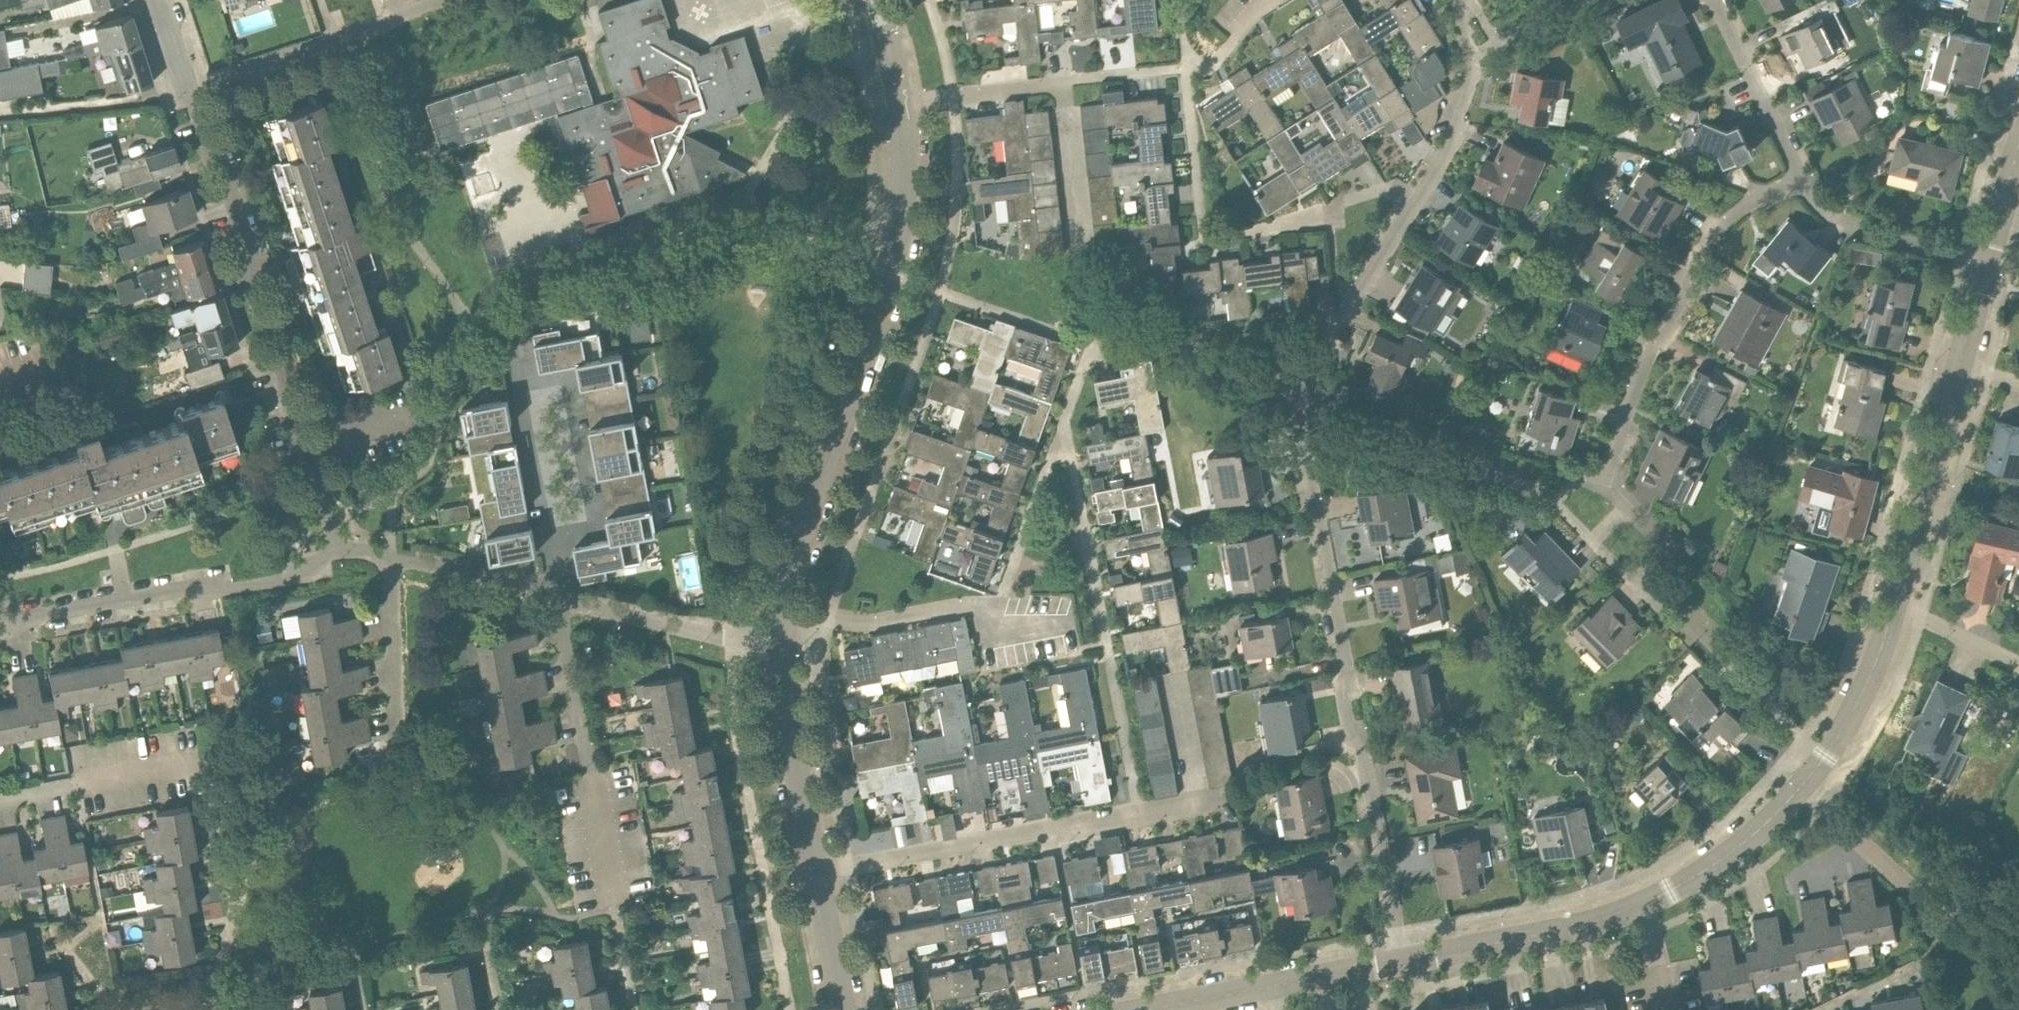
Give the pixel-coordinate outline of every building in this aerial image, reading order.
[(229,12),(232,11),(233,14),(244,11),(241,0),(225,0),(229,12)] [(588,235),(611,228),(608,219),(750,173),(681,138),(685,131),(740,113),(737,104),(764,95),(744,34),(711,45),(712,49),(692,56),(680,60),(679,57),(677,58),(673,46),(666,26),(671,24),(663,0),(631,0),(599,11),(608,38),(598,41),(616,96),(594,103),(586,106),(559,114),(590,210),(581,213),(588,235)] [(961,9),(971,8),(970,1),(970,0),(960,0),(961,9)] [(971,8),(984,7),(983,0),(981,0),(970,1),(971,8)] [(1079,10),(1069,11),(1072,38),(1099,35),(1098,27),(1095,0),(1077,0),(1079,10)] [(1133,31),(1159,28),(1156,2),(1152,2),(1152,0),(1129,0),(1133,31)] [(1327,11),(1293,32),(1295,35),(1307,52),(1339,32),(1359,66),(1377,54),(1371,44),(1360,27),(1343,0),(1320,0),(1327,11)] [(1392,7),(1360,27),(1371,44),(1399,26),(1416,54),(1415,55),(1414,56),(1412,58),(1411,59),(1410,60),(1410,62),(1409,64),(1409,65),(1409,67),(1409,69),(1409,71),(1409,72),(1410,74),(1411,76),(1412,77),(1413,78),(1398,87),(1413,112),(1442,95),(1434,82),(1440,77),(1444,73),(1445,67),(1444,62),(1436,49),(1444,44),(1423,10),(1420,11),(1413,0),(1403,0),(1392,7)] [(1680,19),(1687,16),(1679,0),(1661,0),(1619,20),(1630,43),(1646,35),(1666,78),(1701,62),(1680,19)] [(1791,0),(1764,0),(1769,11),(1791,0)] [(1821,18),(1839,10),(1834,0),(1821,0),(1799,11),(1805,24),(1781,36),(1789,51),(1799,46),(1807,63),(1836,50),(1821,18)] [(2003,0),(1971,0),(1968,11),(1997,19),(2003,0)] [(984,7),(971,8),(961,9),(962,20),(967,19),(969,38),(1004,34),(1002,22),(1016,20),(1020,55),(1005,57),(1006,65),(1021,63),(1042,61),(1039,40),(1039,33),(1035,2),(1014,3),(984,7)] [(103,52),(108,50),(140,40),(131,15),(95,26),(99,39),(63,51),(65,59),(103,52)] [(1098,27),(1099,35),(1105,34),(1106,38),(1124,36),(1124,32),(1116,33),(1116,25),(1098,27)] [(10,69),(4,30),(0,31),(0,70),(10,69)] [(1980,83),(1991,42),(1950,30),(1946,45),(1940,43),(1931,75),(1950,80),(1951,75),(1970,81),(1980,83)] [(1051,32),(1039,33),(1039,40),(1052,39),(1051,32)] [(1307,52),(1295,35),(1279,45),(1285,55),(1253,75),(1265,97),(1297,77),(1317,109),(1335,97),(1332,93),(1326,84),(1307,52)] [(140,40),(108,50),(121,93),(153,82),(140,40)] [(243,43),(235,45),(236,52),(245,50),(243,43)] [(579,53),(427,103),(442,150),(484,136),(559,112),(585,103),(586,106),(594,103),(594,100),(579,53)] [(1416,116),(1413,112),(1398,87),(1377,54),(1359,66),(1379,98),(1347,118),(1360,138),(1393,118),(1399,127),(1416,116)] [(57,60),(39,63),(41,76),(60,73),(57,60)] [(0,70),(0,98),(43,91),(41,76),(39,63),(10,69),(0,70)] [(1265,97),(1253,75),(1246,65),(1229,76),(1235,86),(1202,107),(1215,128),(1247,107),(1268,140),(1285,130),(1265,97)] [(1560,95),(1563,79),(1517,70),(1512,99),(1528,102),(1525,117),(1547,121),(1552,93),(1560,95)] [(1326,84),(1332,93),(1342,87),(1336,78),(1334,79),(1326,84)] [(1859,127),(1874,120),(1854,79),(1812,99),(1824,124),(1832,120),(1843,144),(1863,134),(1859,127)] [(1158,97),(1125,100),(1124,88),(1104,90),(1105,102),(1106,116),(1107,123),(1123,121),(1123,126),(1137,125),(1141,160),(1165,157),(1161,125),(1167,124),(1165,101),(1159,101),(1158,97)] [(1372,157),(1367,148),(1360,138),(1347,118),(1335,97),(1317,109),(1338,143),(1306,163),(1316,180),(1318,183),(1352,161),(1351,158),(1356,155),(1362,163),(1372,157)] [(1003,138),(1007,174),(1031,170),(1030,160),(1029,147),(1028,136),(1027,123),(1025,111),(1024,100),(1004,102),(1005,114),(966,118),(968,142),(1003,138)] [(287,248),(290,258),(288,259),(287,261),(286,263),(286,265),(286,268),(295,294),(304,291),(324,352),(333,349),(347,390),(400,373),(386,330),(376,333),(357,273),(376,267),(361,224),(352,227),(326,148),(335,145),(321,101),(268,118),(281,160),(272,162),(299,245),(287,248)] [(1082,118),(1106,116),(1105,102),(1081,105),(1082,118)] [(1714,123),(1706,107),(1698,111),(1689,107),(1684,122),(1694,125),(1697,132),(1692,145),(1718,154),(1723,165),(1752,151),(1739,123),(1727,128),(1714,123)] [(1027,123),(1051,120),(1049,109),(1025,111),(1027,123)] [(1106,116),(1082,118),(1084,131),(1108,128),(1107,123),(1106,116)] [(1028,136),(1052,133),(1051,120),(1027,123),(1028,136)] [(1285,130),(1291,138),(1303,131),(1297,122),(1285,130)] [(1108,128),(1084,131),(1085,141),(1109,139),(1108,128)] [(1306,163),(1291,138),(1285,130),(1268,140),(1288,174),(1256,194),(1269,213),(1303,192),(1301,189),(1316,180),(1306,163)] [(1029,147),(1053,144),(1052,133),(1028,136),(1029,147)] [(1949,195),(1960,154),(1901,137),(1892,167),(1923,175),(1920,187),(1949,195)] [(1109,139),(1085,141),(1086,152),(1110,150),(1109,139)] [(1532,185),(1544,160),(1504,141),(1492,167),(1483,163),(1474,183),(1508,199),(1518,179),(1532,185)] [(107,191),(133,183),(157,175),(180,167),(173,145),(118,163),(111,143),(87,150),(95,175),(101,173),(107,191)] [(1030,160),(1055,157),(1053,144),(1029,147),(1030,160)] [(1110,150),(1086,152),(1087,166),(1111,163),(1110,150)] [(1032,172),(1056,169),(1055,157),(1030,160),(1031,170),(1032,172)] [(1148,221),(1172,219),(1168,186),(1174,185),(1172,161),(1165,162),(1165,157),(1141,160),(1111,163),(1113,174),(1114,183),(1130,182),(1130,186),(1144,185),(1148,221)] [(1111,163),(1087,166),(1089,177),(1113,174),(1111,163)] [(1033,183),(1057,181),(1056,169),(1032,172),(1033,183)] [(1033,183),(1032,172),(1031,170),(1007,174),(972,177),(975,202),(982,201),(1007,199),(1009,220),(1017,219),(1018,233),(1019,242),(1008,243),(1006,252),(1021,257),(1040,254),(1039,243),(1038,231),(1036,219),(1035,208),(1034,194),(1033,183)] [(1671,220),(1681,203),(1661,190),(1666,182),(1646,170),(1631,194),(1634,196),(1624,212),(1658,233),(1668,218),(1671,220)] [(1113,174),(1089,177),(1090,190),(1114,187),(1114,183),(1113,174)] [(1034,194),(1058,191),(1057,181),(1033,183),(1034,194)] [(1114,187),(1090,190),(1091,202),(1116,199),(1114,187)] [(122,261),(162,247),(156,228),(196,216),(188,190),(142,205),(148,223),(132,229),(136,241),(117,247),(122,261)] [(1035,208),(1060,205),(1058,191),(1034,194),(1035,208)] [(1117,210),(1116,199),(1091,202),(1093,213),(1117,210)] [(974,220),(983,219),(982,201),(975,202),(973,202),(974,220)] [(1473,264),(1498,225),(1462,202),(1437,242),(1473,264)] [(1036,219),(1061,217),(1060,205),(1035,208),(1036,219)] [(12,225),(10,210),(0,211),(0,227),(12,225)] [(1094,224),(1118,221),(1117,210),(1093,213),(1094,224)] [(1038,231),(1062,228),(1061,217),(1036,219),(1038,231)] [(1172,223),(1172,219),(1148,221),(1118,224),(1120,235),(1121,244),(1136,242),(1137,248),(1151,246),(1155,283),(1179,280),(1175,247),(1181,246),(1179,222),(1172,223)] [(1813,241),(1795,226),(1796,224),(1789,219),(1763,251),(1778,263),(1785,255),(1812,276),(1831,253),(1814,239),(1813,241)] [(1118,221),(1094,224),(1095,237),(1120,235),(1118,224),(1118,221)] [(1039,243),(1064,240),(1062,228),(1038,231),(1039,243)] [(1621,302),(1631,286),(1628,285),(1646,254),(1603,228),(1581,266),(1601,278),(1596,287),(1621,302)] [(1120,235),(1095,237),(1097,248),(1121,246),(1120,244),(1121,244),(1120,235)] [(142,286),(210,262),(207,253),(208,251),(207,246),(205,246),(203,239),(172,249),(176,263),(138,275),(142,286)] [(1064,240),(1039,243),(1040,254),(1065,252),(1064,240)] [(1853,260),(1867,262),(1869,249),(1855,247),(1853,260)] [(1244,262),(1247,285),(1283,281),(1284,295),(1290,294),(1292,311),(1311,308),(1305,255),(1301,256),(1300,249),(1272,253),(1272,259),(1244,262)] [(1250,315),(1247,285),(1244,262),(1240,263),(1239,256),(1215,259),(1216,265),(1183,269),(1185,292),(1221,288),(1223,302),(1228,301),(1230,317),(1250,315)] [(210,262),(142,286),(135,288),(119,293),(122,303),(145,296),(170,288),(174,300),(219,286),(217,281),(218,279),(216,275),(214,273),(210,262)] [(55,296),(58,266),(30,263),(27,292),(55,296)] [(1431,329),(1459,286),(1424,263),(1396,307),(1431,329)] [(1330,287),(1329,273),(1320,274),(1322,288),(1330,287)] [(119,293),(135,288),(131,277),(115,283),(119,293)] [(1903,319),(1913,281),(1897,277),(1895,286),(1877,281),(1868,312),(1874,313),(1868,338),(1900,346),(1907,320),(1903,319)] [(1774,330),(1784,314),(1742,289),(1730,309),(1735,312),(1719,341),(1730,347),(1729,349),(1751,361),(1770,328),(1774,330)] [(199,329),(229,319),(221,294),(170,311),(175,326),(195,319),(199,329)] [(1591,364),(1599,347),(1597,345),(1607,324),(1593,317),(1598,307),(1574,295),(1553,341),(1576,352),(1574,356),(1591,364)] [(1613,307),(1617,300),(1611,296),(1607,303),(1613,307)] [(985,352),(973,386),(992,392),(996,381),(1006,355),(1013,335),(1016,325),(997,318),(993,330),(955,316),(947,338),(985,352)] [(238,345),(229,319),(199,329),(166,339),(170,351),(183,346),(183,348),(204,341),(208,355),(238,345)] [(102,348),(126,341),(122,325),(98,333),(102,348)] [(540,370),(577,363),(577,362),(604,357),(603,356),(599,331),(562,338),(560,328),(533,333),(540,370)] [(1402,344),(1376,333),(1366,356),(1378,362),(1367,386),(1390,397),(1412,350),(1425,356),(1430,344),(1407,333),(1402,344)] [(1013,335),(1006,355),(1043,368),(1034,394),(1052,402),(1073,345),(1054,338),(1050,349),(1013,335)] [(577,362),(577,363),(582,386),(591,384),(595,405),(631,398),(622,353),(603,356),(604,357),(577,362)] [(1141,433),(1146,432),(1165,428),(1151,358),(1132,361),(1134,373),(1095,381),(1099,404),(1134,397),(1141,433)] [(1879,422),(1885,401),(1878,398),(1886,370),(1844,358),(1838,377),(1847,380),(1835,424),(1868,433),(1871,420),(1879,422)] [(190,387),(224,377),(218,361),(185,372),(190,387)] [(1744,369),(1754,375),(1758,368),(1747,362),(1744,369)] [(1747,385),(1716,367),(1709,378),(1698,371),(1677,406),(1689,413),(1689,414),(1708,426),(1730,389),(1741,395),(1747,385)] [(992,392),(973,386),(935,372),(927,394),(966,407),(953,442),(972,449),(974,445),(980,427),(983,417),(990,400),(992,392)] [(996,381),(992,392),(990,400),(1027,413),(1018,440),(1036,447),(1052,402),(1034,394),(996,381)] [(1353,385),(1341,381),(1336,397),(1348,400),(1353,385)] [(1568,455),(1581,417),(1571,414),(1576,399),(1539,387),(1526,429),(1553,437),(1549,449),(1568,455)] [(8,516),(14,533),(96,507),(99,516),(100,516),(102,518),(104,519),(107,518),(108,518),(109,517),(110,515),(111,511),(110,507),(114,506),(118,505),(124,521),(125,522),(126,523),(129,524),(130,524),(142,520),(145,519),(145,518),(146,516),(147,514),(147,513),(147,511),(144,504),(148,503),(149,506),(150,507),(151,508),(153,509),(155,508),(166,505),(163,495),(204,481),(199,464),(240,451),(222,397),(179,411),(182,421),(143,434),(141,428),(140,426),(140,424),(139,424),(136,422),(135,422),(132,422),(117,427),(118,432),(99,438),(96,429),(74,436),(77,446),(0,471),(0,519),(8,516)] [(631,398),(595,405),(599,426),(590,427),(595,451),(639,443),(631,398)] [(506,447),(506,446),(502,425),(512,424),(507,399),(462,408),(471,454),(474,453),(489,451),(506,447)] [(980,427),(990,430),(993,421),(983,417),(980,427)] [(1998,420),(1986,466),(2002,470),(2000,478),(2018,483),(2018,425),(1998,420)] [(1093,441),(1103,439),(1100,422),(1090,424),(1093,441)] [(1036,447),(1018,440),(990,430),(980,427),(974,445),(1011,459),(1002,485),(1021,492),(1036,447)] [(972,449),(953,442),(915,429),(907,451),(945,465),(939,484),(923,478),(922,481),(914,478),(908,481),(905,488),(952,505),(958,490),(964,471),(967,463),(972,449)] [(1686,502),(1710,453),(1662,429),(1638,478),(1686,502)] [(1146,432),(1141,433),(1087,443),(1091,463),(1130,456),(1134,475),(1135,483),(1155,479),(1146,432)] [(1773,456),(1782,458),(1787,456),(1789,445),(1777,442),(1773,456)] [(639,443),(595,451),(599,475),(608,473),(612,494),(648,487),(639,443)] [(483,516),(518,509),(528,508),(516,444),(506,446),(506,447),(489,451),(474,453),(481,492),(483,492),(484,501),(480,502),(483,516)] [(1245,463),(1242,449),(1209,455),(1215,489),(1221,487),(1224,502),(1265,494),(1259,461),(1245,463)] [(964,471),(976,476),(980,467),(967,463),(964,471)] [(1845,475),(1809,465),(1801,497),(1836,506),(1830,525),(1861,534),(1876,479),(1846,471),(1845,475)] [(1021,492),(1002,485),(986,479),(976,476),(964,471),(958,490),(995,504),(988,524),(986,530),(1004,537),(1021,492)] [(1095,491),(1096,490),(1107,488),(1104,475),(1092,477),(1095,491)] [(1114,487),(1125,484),(1124,476),(1112,478),(1114,487)] [(1155,479),(1135,483),(1125,484),(1114,487),(1107,488),(1096,490),(1100,510),(1097,510),(1100,522),(1116,519),(1114,511),(1112,511),(1111,508),(1139,503),(1144,531),(1164,526),(1155,479)] [(952,505),(905,488),(895,485),(887,508),(925,522),(913,556),(932,562),(938,547),(948,517),(952,505)] [(1397,494),(1395,486),(1358,493),(1363,519),(1367,518),(1372,544),(1394,540),(1392,533),(1413,529),(1407,492),(1397,494)] [(648,487),(612,494),(616,515),(607,516),(611,539),(611,540),(638,535),(638,536),(656,532),(648,487)] [(522,529),(518,509),(483,516),(491,560),(536,552),(532,528),(522,529)] [(1183,520),(1172,514),(1168,520),(1178,527),(1183,520)] [(1004,537),(986,530),(970,525),(948,517),(942,536),(938,547),(952,552),(956,541),(979,549),(970,576),(988,582),(1004,537)] [(973,519),(970,525),(986,530),(988,524),(973,519)] [(1981,520),(1974,550),(1978,551),(1967,592),(2000,600),(2011,560),(2018,562),(2018,530),(1981,520)] [(1164,526),(1144,531),(1105,538),(1109,558),(1148,550),(1153,577),(1173,573),(1164,526)] [(1554,542),(1555,541),(1545,531),(1535,541),(1525,531),(1514,541),(1515,542),(1510,547),(1504,553),(1523,571),(1552,601),(1566,587),(1564,585),(1580,569),(1554,542)] [(1234,587),(1273,580),(1267,550),(1275,549),(1272,532),(1226,541),(1234,587)] [(873,541),(889,547),(891,539),(876,534),(873,541)] [(611,540),(611,539),(574,547),(581,583),(608,578),(606,568),(643,561),(638,536),(638,535),(611,540)] [(1194,563),(1190,545),(1172,549),(1175,567),(1194,563)] [(1815,557),(1792,548),(1782,577),(1792,581),(1787,595),(1783,594),(1774,620),(1791,626),(1790,632),(1813,640),(1825,607),(1819,605),(1835,561),(1816,555),(1815,557)] [(1438,557),(1441,569),(1442,573),(1456,570),(1457,576),(1471,572),(1467,552),(1438,557)] [(1432,589),(1429,571),(1426,559),(1404,564),(1407,574),(1375,580),(1380,607),(1396,604),(1400,624),(1443,616),(1438,588),(1432,589)] [(1725,572),(1728,563),(1716,560),(1713,568),(1725,572)] [(1114,585),(1123,583),(1121,572),(1109,574),(1112,585),(1114,585)] [(1173,573),(1153,577),(1123,583),(1114,585),(1118,604),(1157,597),(1163,624),(1182,621),(1173,573)] [(1627,617),(1620,610),(1622,608),(1610,597),(1587,620),(1584,617),(1573,628),(1607,662),(1634,635),(1631,632),(1639,625),(1629,615),(1627,617)] [(297,614),(302,639),(361,628),(358,617),(332,622),(329,608),(297,614)] [(1246,654),(1293,646),(1288,614),(1240,623),(1246,654)] [(912,637),(918,666),(958,658),(961,673),(976,670),(971,642),(955,645),(951,620),(925,624),(927,634),(912,637)] [(1172,672),(1187,669),(1191,668),(1182,621),(1163,624),(1123,632),(1127,652),(1166,644),(1172,672)] [(269,622),(256,625),(259,642),(272,640),(269,622)] [(361,628),(302,639),(307,664),(339,658),(336,646),(363,641),(361,628)] [(218,629),(193,634),(201,681),(215,679),(213,665),(224,663),(218,629)] [(874,644),(880,673),(918,666),(912,637),(899,639),(898,630),(872,635),(874,644)] [(477,643),(482,668),(515,662),(512,649),(539,644),(536,631),(477,643)] [(201,681),(193,634),(168,638),(174,672),(189,669),(191,683),(201,681)] [(174,672),(168,638),(144,643),(153,690),(165,688),(162,674),(174,672)] [(153,690),(144,643),(121,647),(123,659),(127,680),(128,680),(139,678),(142,692),(153,690)] [(881,680),(880,673),(874,644),(844,650),(851,685),(861,684),(862,691),(868,695),(883,692),(881,680)] [(1781,653),(1774,660),(1784,671),(1791,664),(1781,653)] [(264,669),(262,655),(253,657),(256,670),(264,669)] [(307,664),(311,687),(311,689),(359,680),(370,678),(368,665),(341,670),(339,658),(307,664)] [(127,680),(123,659),(98,664),(106,711),(119,708),(117,694),(130,692),(128,680),(127,680)] [(1442,720),(1430,661),(1395,668),(1400,696),(1397,697),(1399,709),(1403,709),(1406,726),(1420,723),(1420,724),(1442,720)] [(515,662),(482,668),(487,692),(546,680),(544,669),(517,674),(515,662)] [(1238,662),(1211,667),(1213,676),(1215,688),(1217,696),(1243,691),(1238,662)] [(106,711),(98,664),(73,668),(79,701),(93,698),(96,713),(106,711)] [(1191,668),(1187,669),(1189,680),(1213,676),(1211,667),(1211,664),(1191,668)] [(1130,668),(1132,679),(1140,678),(1138,666),(1130,668)] [(1035,731),(1039,751),(1100,739),(1086,667),(1049,674),(1050,682),(1062,680),(1067,710),(1074,709),(1077,723),(1044,729),(1035,731)] [(79,701),(73,668),(49,672),(54,699),(57,720),(58,719),(71,717),(68,703),(79,701)] [(1708,693),(1703,688),(1705,685),(1694,673),(1680,687),(1682,690),(1666,706),(1680,720),(1677,723),(1692,739),(1703,729),(1711,738),(1719,730),(1735,746),(1750,731),(1729,710),(1731,709),(1715,692),(1711,691),(1709,691),(1708,693)] [(57,720),(54,699),(41,701),(36,674),(25,676),(35,735),(60,730),(58,719),(57,720)] [(1036,685),(1050,682),(1049,674),(1034,676),(1036,685)] [(653,693),(656,707),(687,701),(682,675),(636,684),(639,696),(653,693)] [(1134,691),(1158,687),(1156,675),(1140,678),(1132,679),(1134,691)] [(35,735),(25,676),(13,678),(18,705),(5,707),(11,739),(35,735)] [(1213,676),(1189,680),(1192,693),(1215,688),(1213,676)] [(1016,735),(974,743),(975,747),(978,761),(1039,751),(1035,731),(1033,717),(1025,678),(999,683),(1007,722),(1013,721),(1016,735)] [(1945,782),(1958,755),(1948,740),(1970,695),(1937,679),(1922,710),(1923,714),(1918,718),(1915,724),(1917,728),(1908,746),(1924,755),(1930,774),(1945,782)] [(302,689),(306,714),(337,708),(335,697),(362,692),(359,680),(311,689),(311,687),(302,689)] [(546,680),(487,692),(492,716),(524,710),(522,698),(548,693),(546,680)] [(913,739),(917,758),(975,747),(974,743),(962,681),(923,689),(924,696),(937,693),(945,733),(913,739)] [(1158,687),(1134,691),(1137,704),(1160,699),(1158,687)] [(1215,688),(1192,693),(1194,705),(1218,701),(1217,696),(1215,688)] [(1296,702),(1294,692),(1255,700),(1264,749),(1270,748),(1270,751),(1303,745),(1300,730),(1310,728),(1304,701),(1296,702)] [(847,710),(858,707),(857,701),(850,697),(844,698),(847,710)] [(917,758),(913,739),(905,699),(871,705),(873,713),(887,710),(893,743),(879,746),(877,739),(852,743),(857,769),(917,758)] [(1160,699),(1137,704),(1139,716),(1163,711),(1160,699)] [(687,701),(656,707),(658,719),(643,722),(646,734),(691,725),(687,701)] [(1218,701),(1194,705),(1196,717),(1220,712),(1218,701)] [(5,707),(0,708),(0,741),(11,739),(5,707)] [(337,708),(306,714),(311,738),(369,727),(367,716),(340,721),(337,708)] [(1639,722),(1644,714),(1636,709),(1631,716),(1639,722)] [(524,710),(492,716),(497,740),(555,729),(553,717),(527,722),(524,710)] [(1163,711),(1139,716),(1141,727),(1165,723),(1163,711)] [(1220,712),(1196,717),(1199,728),(1222,724),(1220,712)] [(1165,723),(1141,727),(1144,739),(1167,734),(1165,723)] [(1222,724),(1199,728),(1201,740),(1224,736),(1222,724)] [(691,725),(646,734),(648,745),(663,742),(665,755),(696,749),(691,725)] [(1547,732),(1542,725),(1533,730),(1538,737),(1547,732)] [(369,727),(311,738),(316,763),(347,757),(344,745),(371,739),(369,727)] [(555,729),(497,740),(502,765),(533,759),(531,747),(558,741),(555,729)] [(1167,734),(1144,739),(1146,751),(1170,746),(1167,734)] [(1224,736),(1201,740),(1203,753),(1227,748),(1224,736)] [(1100,739),(1039,751),(1046,784),(1053,782),(1050,767),(1074,763),(1077,778),(1081,777),(1086,803),(1111,798),(1100,739)] [(286,757),(284,746),(276,747),(278,759),(286,757)] [(712,746),(696,749),(665,755),(667,766),(682,763),(685,776),(717,770),(712,746)] [(1170,746),(1146,751),(1148,763),(1172,759),(1170,746)] [(975,747),(917,758),(923,792),(930,790),(928,776),(952,771),(960,811),(986,806),(984,795),(978,761),(975,747)] [(1227,748),(1203,753),(1206,765),(1229,760),(1227,748)] [(1420,820),(1456,813),(1449,777),(1459,775),(1454,748),(1408,757),(1420,820)] [(1039,751),(978,761),(984,795),(991,794),(989,779),(1017,774),(1025,772),(1027,787),(1020,788),(1025,815),(1050,810),(1046,784),(1039,751)] [(1659,814),(1679,797),(1677,795),(1689,784),(1674,767),(1680,762),(1670,751),(1637,781),(1650,795),(1645,799),(1659,814)] [(917,758),(857,769),(862,796),(902,789),(906,813),(892,816),(893,824),(928,817),(923,792),(917,758)] [(1172,759),(1148,763),(1151,775),(1174,771),(1172,759)] [(1229,760),(1206,765),(1208,776),(1231,771),(1229,760)] [(717,770),(685,776),(687,789),(673,792),(676,803),(721,795),(717,770)] [(31,781),(29,771),(18,773),(20,783),(31,781)] [(1174,771),(1151,775),(1153,786),(1177,782),(1174,771)] [(1231,771),(1208,776),(1210,787),(1233,783),(1231,771)] [(1317,798),(1313,776),(1277,783),(1287,834),(1328,826),(1323,797),(1317,798)] [(1177,782),(1153,786),(1155,798),(1179,793),(1177,782)] [(721,795),(676,803),(678,815),(692,812),(694,825),(726,819),(721,795)] [(1534,818),(1544,857),(1563,852),(1562,848),(1591,841),(1582,806),(1534,818)] [(144,829),(146,841),(192,831),(188,807),(156,813),(158,826),(144,829)] [(52,817),(63,877),(88,872),(82,840),(69,842),(64,815),(52,817)] [(39,881),(40,881),(63,877),(52,817),(40,819),(46,847),(33,850),(34,857),(39,881)] [(726,819),(694,825),(697,838),(682,841),(685,852),(731,843),(726,819)] [(1243,827),(1230,827),(1231,851),(1244,850),(1243,827)] [(192,831),(146,841),(148,852),(163,850),(165,861),(187,857),(187,858),(197,856),(192,831)] [(1182,838),(1190,879),(1207,877),(1203,859),(1220,856),(1215,831),(1182,838)] [(5,834),(16,894),(42,889),(40,881),(39,881),(34,857),(22,859),(17,832),(5,834)] [(1100,850),(1125,848),(1124,832),(1099,834),(1100,850)] [(16,894),(5,834),(0,835),(0,896),(16,894)] [(1443,894),(1486,885),(1477,838),(1434,847),(1443,894)] [(731,843),(685,852),(687,863),(701,861),(703,872),(704,874),(727,870),(735,868),(731,843)] [(1127,869),(1131,891),(1148,888),(1145,870),(1161,867),(1156,843),(1123,849),(1123,851),(1127,869)] [(1123,851),(1111,853),(1115,872),(1127,869),(1123,851)] [(1247,863),(1245,852),(1236,854),(1238,865),(1247,863)] [(1064,861),(1072,902),(1089,899),(1085,882),(1102,879),(1097,854),(1064,861)] [(109,866),(107,857),(96,859),(98,868),(109,866)] [(187,857),(165,861),(155,863),(158,876),(143,879),(145,890),(191,881),(187,858),(187,857)] [(1002,907),(1003,907),(1031,901),(1028,884),(1032,884),(1027,859),(994,866),(1002,907)] [(1315,866),(1276,874),(1279,888),(1282,902),(1295,899),(1298,913),(1336,906),(1330,876),(1317,878),(1315,866)] [(1254,887),(1252,879),(1250,868),(1207,877),(1190,879),(1194,898),(1196,909),(1215,906),(1213,895),(1254,887)] [(698,886),(701,899),(732,893),(727,870),(704,874),(703,872),(680,877),(683,888),(698,886)] [(944,918),(961,915),(957,898),(973,895),(968,870),(936,877),(943,918),(944,918)] [(1259,877),(1252,879),(1254,887),(1255,893),(1261,892),(1259,877)] [(1871,877),(1859,879),(1870,938),(1896,933),(1890,902),(1876,905),(1871,877)] [(1194,898),(1190,879),(1148,888),(1131,891),(1135,909),(1134,909),(1136,921),(1156,917),(1154,906),(1194,898)] [(1870,938),(1859,879),(1847,882),(1852,909),(1840,911),(1841,920),(1846,943),(1847,943),(1870,938)] [(191,881),(145,890),(148,902),(162,900),(164,912),(186,907),(186,909),(196,907),(191,881)] [(877,888),(885,929),(902,926),(899,909),(914,906),(910,881),(877,888)] [(114,895),(112,885),(99,887),(101,897),(114,895)] [(1131,891),(1089,899),(1072,902),(1078,932),(1097,928),(1095,917),(1134,909),(1135,909),(1131,891)] [(732,893),(701,899),(704,912),(689,915),(691,927),(737,917),(732,893)] [(1003,907),(1007,926),(1009,936),(1027,933),(1025,922),(1066,914),(1062,895),(1031,901),(1003,907)] [(1846,943),(1841,920),(1829,923),(1824,896),(1813,898),(1824,958),(1849,953),(1847,943),(1846,943)] [(1824,958),(1813,898),(1801,901),(1806,927),(1793,930),(1795,940),(1796,940),(1800,963),(1824,958)] [(186,907),(164,912),(155,913),(158,926),(143,929),(145,940),(190,931),(186,909),(186,907)] [(944,918),(948,937),(950,948),(968,944),(966,933),(1007,926),(1003,907),(1002,907),(961,915),(944,918)] [(1796,940),(1795,940),(1783,942),(1778,915),(1767,917),(1778,977),(1802,973),(1800,963),(1796,940)] [(737,917),(691,927),(694,937),(708,934),(711,948),(742,941),(737,917)] [(1156,917),(1136,921),(1145,967),(1165,963),(1156,917)] [(1778,977),(1767,917),(1754,920),(1759,946),(1747,949),(1748,959),(1753,982),(1754,982),(1778,977)] [(943,918),(902,926),(885,929),(890,959),(909,956),(907,945),(948,937),(944,918),(943,918)] [(1251,922),(1219,929),(1224,952),(1256,946),(1251,922)] [(1225,957),(1224,952),(1219,929),(1218,923),(1212,925),(1199,927),(1200,932),(1175,937),(1179,961),(1205,956),(1206,961),(1225,957)] [(29,952),(25,928),(0,932),(0,957),(29,952)] [(190,931),(145,940),(147,953),(162,950),(164,963),(195,956),(190,931)] [(1027,933),(1009,936),(1017,983),(1078,972),(1072,941),(1059,944),(1060,951),(1032,956),(1027,933)] [(1753,982),(1748,959),(1736,961),(1731,934),(1720,936),(1731,995),(1756,991),(1754,982),(1753,982)] [(1731,995),(1720,936),(1707,939),(1712,966),(1700,968),(1705,1000),(1731,995)] [(652,948),(652,937),(643,937),(643,948),(652,948)] [(546,972),(592,964),(587,938),(555,945),(558,958),(544,961),(546,971),(546,972)] [(742,941),(711,948),(713,960),(699,963),(701,975),(747,965),(742,941)] [(1138,968),(1133,945),(1101,951),(1101,946),(1081,950),(1087,978),(1138,968)] [(0,957),(0,973),(2,982),(28,978),(33,977),(33,976),(29,952),(0,957)] [(909,956),(890,959),(899,1006),(918,1002),(909,956)] [(546,971),(544,961),(535,963),(537,973),(546,971)] [(1006,961),(973,967),(977,991),(1010,985),(1006,961)] [(439,981),(442,993),(473,987),(468,962),(423,971),(425,983),(439,981)] [(972,962),(966,963),(953,966),(954,971),(929,976),(934,999),(959,994),(959,999),(978,996),(977,991),(973,967),(972,962)] [(592,964),(546,972),(548,983),(562,980),(565,995),(575,993),(574,992),(597,987),(592,964)] [(747,965),(701,975),(703,986),(718,983),(720,996),(743,991),(743,993),(753,991),(747,965)] [(15,992),(18,1005),(64,996),(59,971),(33,976),(33,977),(28,978),(30,990),(15,992)] [(611,1009),(606,985),(597,987),(574,992),(575,993),(577,1005),(562,1008),(563,1009),(611,1009)] [(343,986),(311,992),(314,1005),(300,1008),(300,1009),(347,1009),(343,986)] [(442,993),(444,1006),(430,1008),(430,1009),(477,1009),(473,987),(442,993)] [(720,996),(713,998),(715,1009),(747,1009),(743,993),(743,991),(720,996)] [(1898,1009),(1924,1009),(1921,993),(1896,997),(1898,1009)] [(18,1005),(19,1009),(66,1009),(64,996),(18,1005)] [(1587,1009),(1608,1009),(1606,997),(1585,1001),(1587,1009)] [(1896,997),(1871,1002),(1872,1009),(1898,1009),(1896,997)] [(1470,1009),(1491,1009),(1489,1000),(1468,1004),(1470,1009)] [(1567,1009),(1587,1009),(1585,1001),(1566,1005),(1567,1009)]
